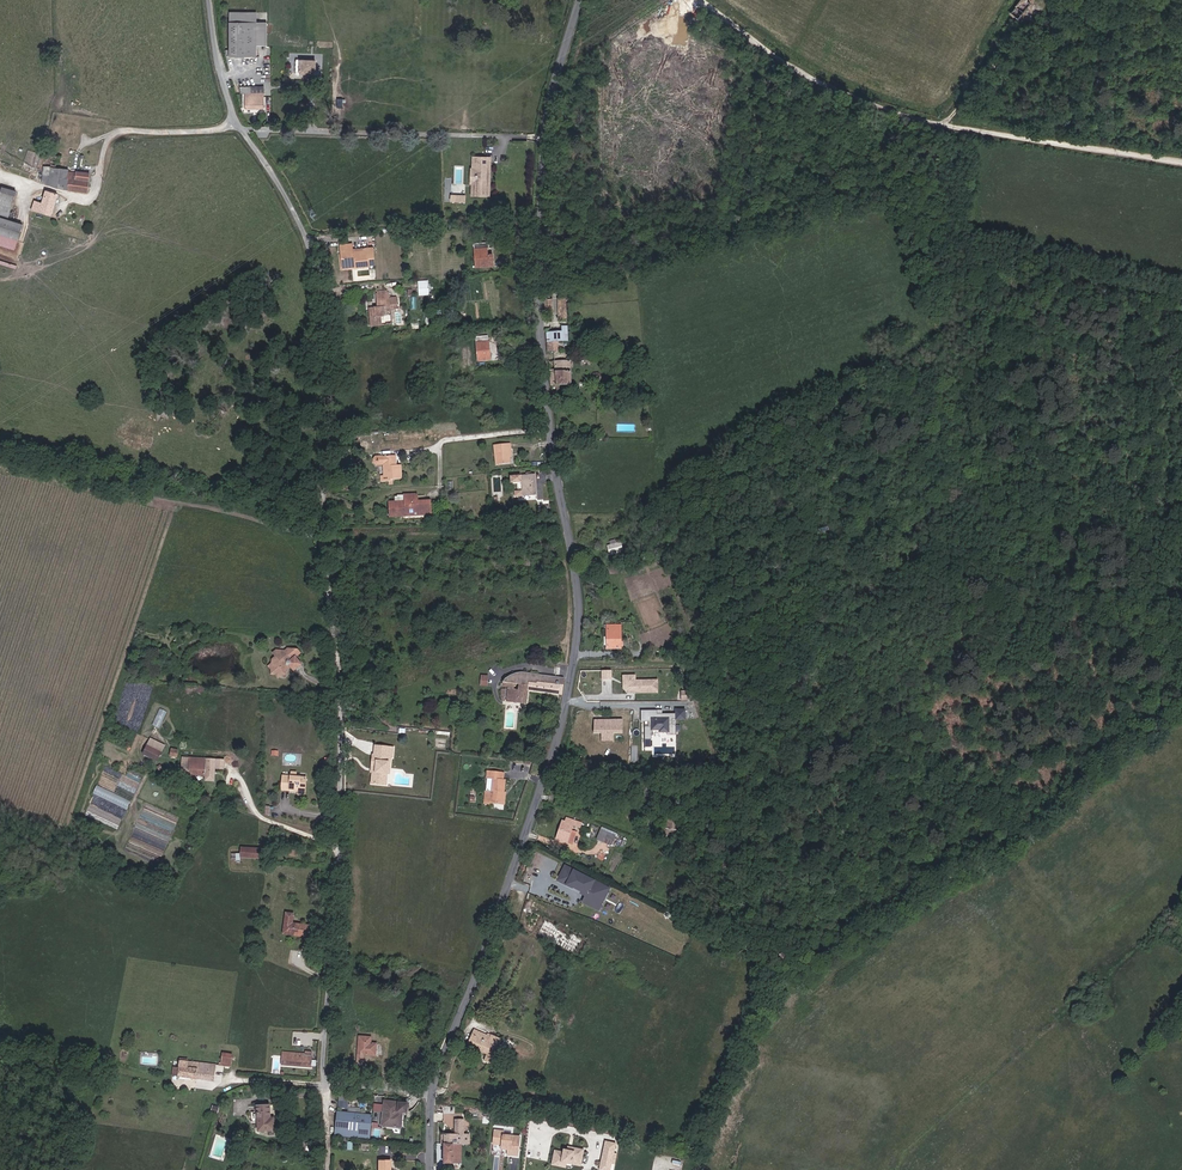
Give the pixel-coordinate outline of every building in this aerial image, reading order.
[(1010,13),(1018,20),(1031,6),(1025,0),(1021,0),(1010,13)] [(256,57),(256,22),(230,22),(230,57),(256,57)] [(314,71),(315,69),(315,61),(300,60),(300,61),(293,61),(293,73),(295,73),(295,75),(297,76),(298,76),(299,76),(300,75),(301,74),(311,74),(314,72),(314,71)] [(264,109),(264,93),(245,93),(245,109),(264,109)] [(69,190),(71,172),(68,172),(68,169),(55,168),(56,162),(59,162),(60,156),(51,156),(50,167),(43,167),(41,184),(57,189),(69,190)] [(488,174),(488,170),(490,170),(490,158),(473,157),(473,169),(476,169),(476,183),(472,183),(472,195),(489,196),(489,184),(488,184),(488,180),(486,180),(486,174),(488,174)] [(87,192),(89,173),(76,172),(76,173),(71,172),(69,190),(87,192)] [(16,191),(2,187),(0,195),(0,214),(8,216),(16,191)] [(51,216),(58,194),(46,190),(42,203),(34,200),(31,210),(51,216)] [(22,224),(0,217),(0,235),(17,240),(22,224)] [(17,240),(0,235),(0,245),(14,250),(17,240)] [(493,266),(492,254),(487,255),(487,248),(488,248),(488,243),(474,244),(476,267),(493,266)] [(374,265),(373,248),(352,250),(352,244),(340,245),(341,256),(354,255),(355,267),(374,265)] [(355,267),(354,255),(341,256),(343,268),(355,267)] [(0,260),(0,264),(16,269),(17,266),(0,260)] [(386,325),(384,312),(391,311),(391,310),(398,309),(398,305),(390,306),(389,297),(389,293),(387,293),(377,294),(376,294),(377,307),(368,308),(370,326),(386,325)] [(569,339),(566,296),(545,298),(548,350),(558,349),(558,340),(569,339)] [(398,305),(397,297),(389,297),(390,306),(398,305)] [(490,360),(489,342),(488,342),(487,337),(476,338),(477,343),(476,343),(478,361),(490,360)] [(570,384),(570,361),(549,361),(550,384),(570,384)] [(508,457),(508,449),(511,449),(511,443),(495,444),(497,465),(509,465),(508,457)] [(401,479),(401,465),(396,465),(395,456),(376,457),(374,459),(375,465),(377,467),(383,466),(384,476),(381,476),(381,482),(390,481),(390,480),(401,479)] [(536,495),(535,475),(510,477),(511,483),(522,482),(523,496),(536,495)] [(432,515),(431,500),(418,501),(418,494),(403,495),(403,501),(395,502),(388,502),(389,517),(432,515)] [(443,523),(442,516),(432,517),(433,524),(443,523)] [(606,545),(609,554),(623,550),(622,547),(626,546),(624,540),(606,545)] [(683,568),(690,579),(701,573),(694,562),(683,568)] [(621,648),(621,625),(607,625),(608,648),(621,648)] [(290,668),(287,665),(287,664),(289,665),(294,670),(300,665),(299,664),(300,663),(295,657),(300,653),(297,650),(288,649),(285,651),(277,658),(276,656),(272,660),(272,664),(268,666),(271,670),(271,674),(275,674),(278,678),(281,675),(286,675),(286,671),(290,668)] [(612,677),(611,668),(602,669),(602,678),(612,677)] [(562,695),(564,678),(521,672),(516,673),(510,675),(505,679),(503,682),(502,686),(508,687),(506,701),(526,704),(528,690),(562,695)] [(630,687),(627,684),(627,673),(622,673),(623,686),(628,691),(635,691),(635,687),(630,687)] [(658,684),(658,677),(636,678),(635,673),(627,673),(627,684),(630,687),(635,687),(635,691),(653,690),(653,684),(658,684)] [(663,710),(641,710),(641,752),(652,752),(652,730),(658,730),(658,732),(667,732),(667,735),(676,735),(676,719),(686,719),(686,710),(675,710),(675,713),(663,713),(663,710)] [(623,732),(623,719),(594,719),(594,732),(601,732),(601,740),(614,740),(614,732),(623,732)] [(386,773),(387,762),(383,761),(383,755),(393,756),(393,748),(375,746),(374,755),(373,755),(372,768),(374,769),(374,772),(373,772),(372,783),(379,784),(379,779),(384,779),(384,773),(386,773)] [(161,754),(147,747),(143,754),(157,761),(161,754)] [(169,749),(169,757),(177,757),(177,749),(169,749)] [(386,785),(389,757),(392,758),(393,756),(383,755),(383,761),(387,762),(386,773),(384,773),(384,779),(379,779),(379,784),(386,785)] [(213,780),(214,760),(182,757),(181,774),(206,776),(206,780),(213,780)] [(504,804),(505,793),(504,793),(505,780),(503,780),(498,780),(499,772),(488,771),(487,778),(493,778),(492,792),(485,792),(484,804),(489,804),(489,803),(504,804)] [(304,794),(306,778),(296,777),(291,777),(283,776),(281,790),(289,790),(289,789),(299,790),(299,791),(298,794),(304,794)] [(120,795),(116,803),(128,810),(132,802),(120,795)] [(676,836),(678,818),(668,817),(666,829),(665,834),(665,835),(676,836)] [(567,842),(571,830),(573,825),(580,827),(581,823),(567,818),(566,822),(562,821),(556,838),(567,842)] [(657,829),(659,821),(658,820),(656,820),(652,819),(650,827),(657,829)] [(602,841),(606,832),(601,829),(597,839),(602,841)] [(572,844),(577,832),(571,830),(567,842),(572,844)] [(610,845),(615,835),(606,832),(602,841),(610,845)] [(259,858),(260,849),(241,848),(241,857),(259,858)] [(605,886),(565,865),(557,880),(571,887),(572,885),(587,893),(582,901),(595,907),(605,886)] [(599,909),(609,888),(605,886),(595,907),(599,909)] [(309,937),(310,926),(292,923),(294,914),(286,913),(283,934),(309,937)] [(491,1064),(501,1040),(487,1033),(487,1035),(474,1029),(467,1045),(487,1054),(484,1060),(491,1064)] [(376,1056),(377,1044),(371,1043),(371,1037),(359,1036),(357,1069),(362,1070),(364,1055),(376,1056)] [(311,1068),(312,1052),(306,1052),(306,1054),(283,1052),(281,1065),(311,1068)] [(231,1066),(232,1054),(223,1053),(221,1064),(231,1066)] [(214,1081),(216,1064),(187,1061),(180,1061),(179,1060),(178,1068),(173,1068),(172,1076),(214,1081)] [(349,1108),(350,1098),(340,1098),(339,1107),(349,1108)] [(401,1128),(403,1112),(407,1113),(408,1104),(384,1101),(381,1126),(401,1128)] [(383,1112),(383,1104),(375,1103),(374,1111),(383,1112)] [(275,1131),(273,1105),(257,1106),(257,1107),(254,1107),(255,1112),(251,1112),(252,1121),(257,1121),(258,1132),(275,1131)] [(369,1139),(372,1115),(337,1112),(335,1135),(369,1139)] [(463,1144),(463,1135),(463,1120),(455,1120),(455,1135),(444,1135),(444,1143),(444,1144),(461,1144),(463,1144)] [(517,1156),(519,1137),(502,1135),(503,1131),(494,1131),(493,1144),(502,1145),(501,1149),(508,1150),(511,1150),(510,1155),(517,1156)] [(605,1141),(599,1169),(611,1169),(616,1144),(605,1141)] [(461,1163),(461,1144),(444,1144),(444,1163),(461,1163)] [(555,1150),(551,1165),(566,1168),(567,1164),(581,1167),(584,1150),(568,1147),(567,1149),(563,1149),(563,1151),(555,1150)] [(391,1161),(379,1161),(379,1169),(391,1169),(391,1161)]
